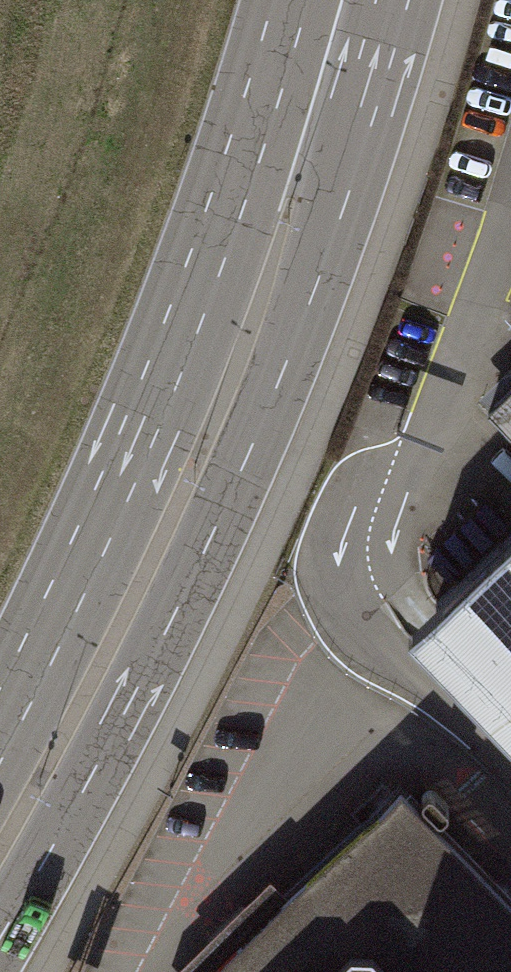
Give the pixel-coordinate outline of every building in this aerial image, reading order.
[(487,406),(510,431),(510,383),(487,406)] [(420,615),(406,628),(510,735),(510,527),(420,615)] [(397,787),(205,971),(510,971),(510,905),(397,787)]
